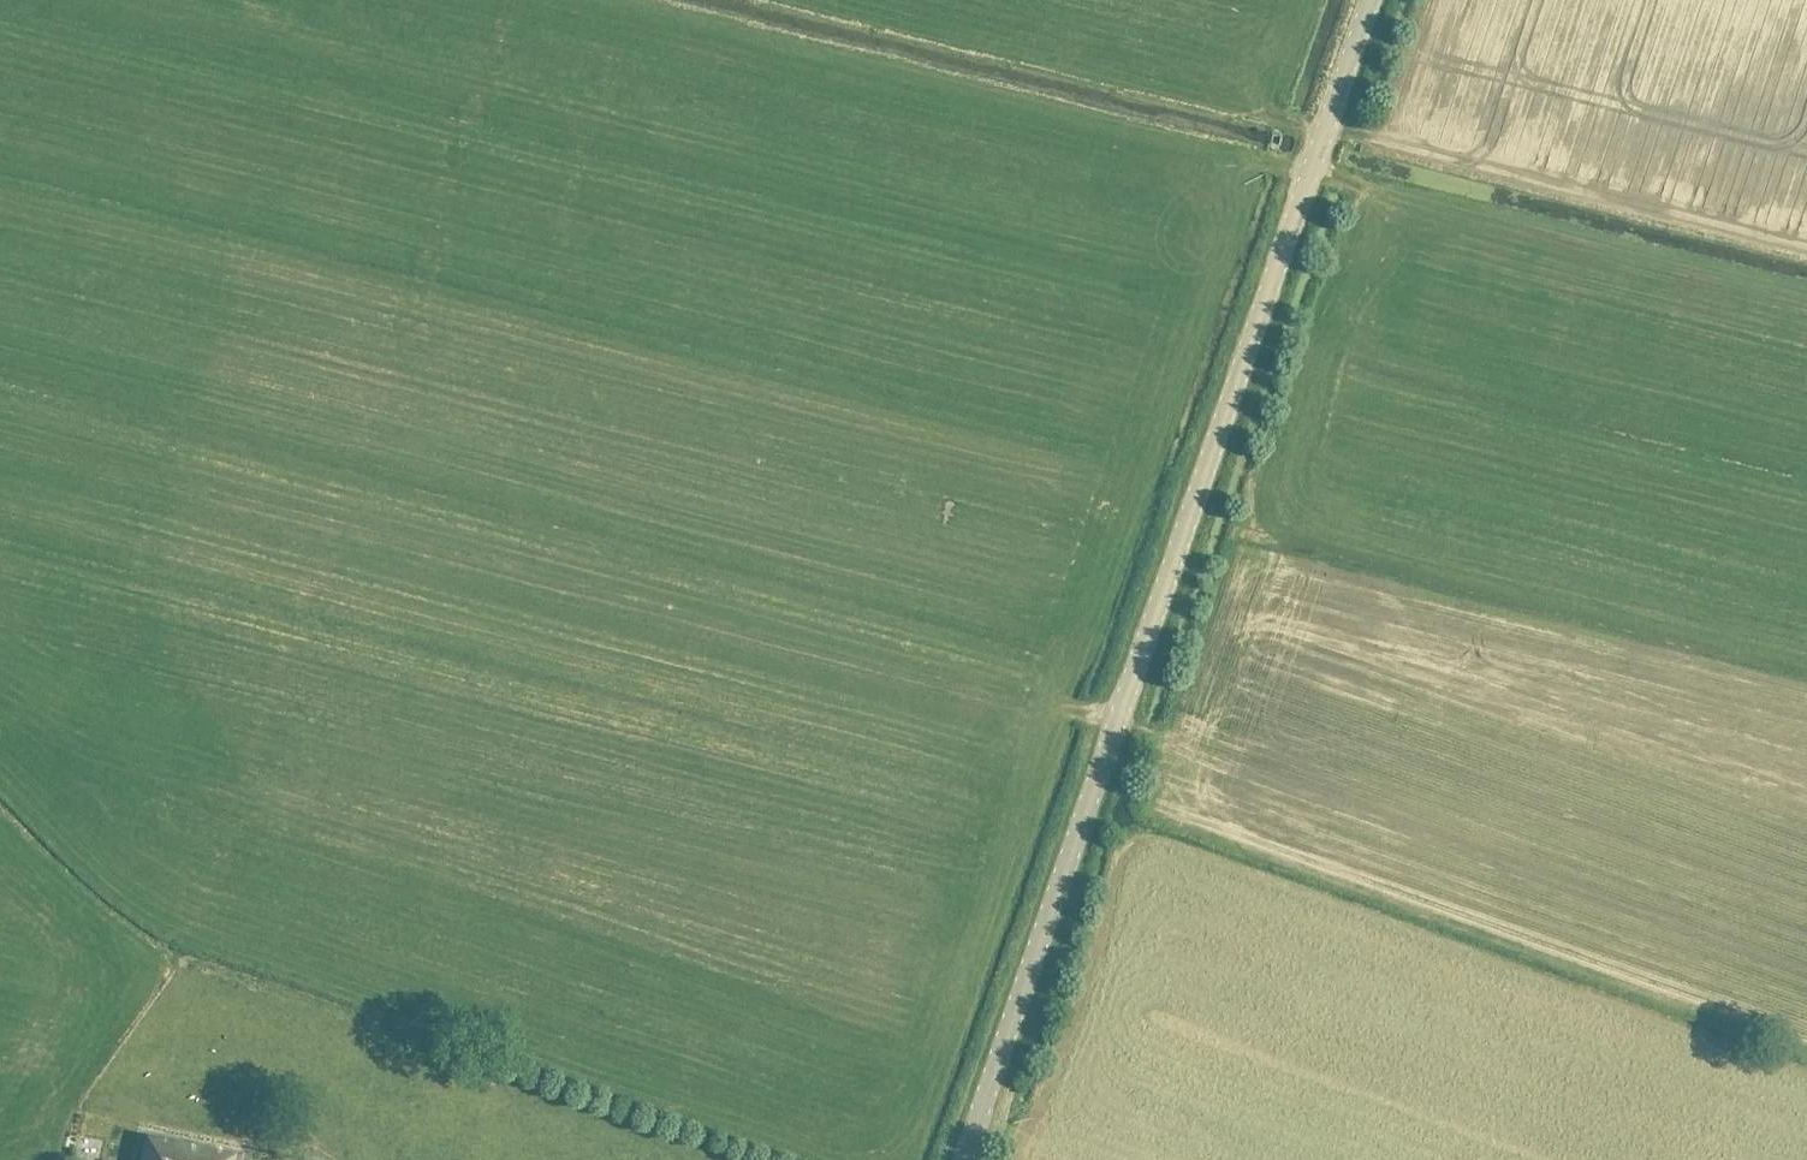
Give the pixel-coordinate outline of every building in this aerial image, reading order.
[(146,1138),(142,1159),(233,1159),(234,1156),(146,1138)]
